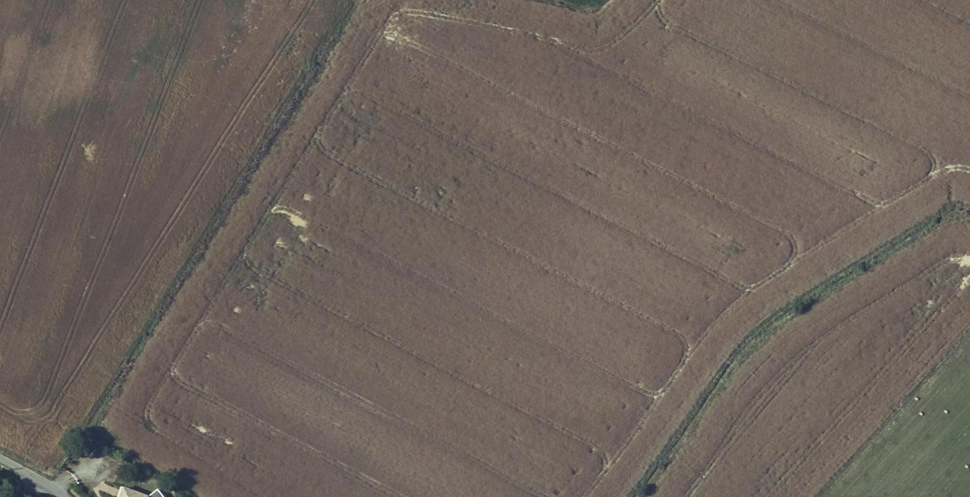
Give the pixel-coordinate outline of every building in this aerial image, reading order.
[(124,489),(121,496),(146,496),(124,489)]
